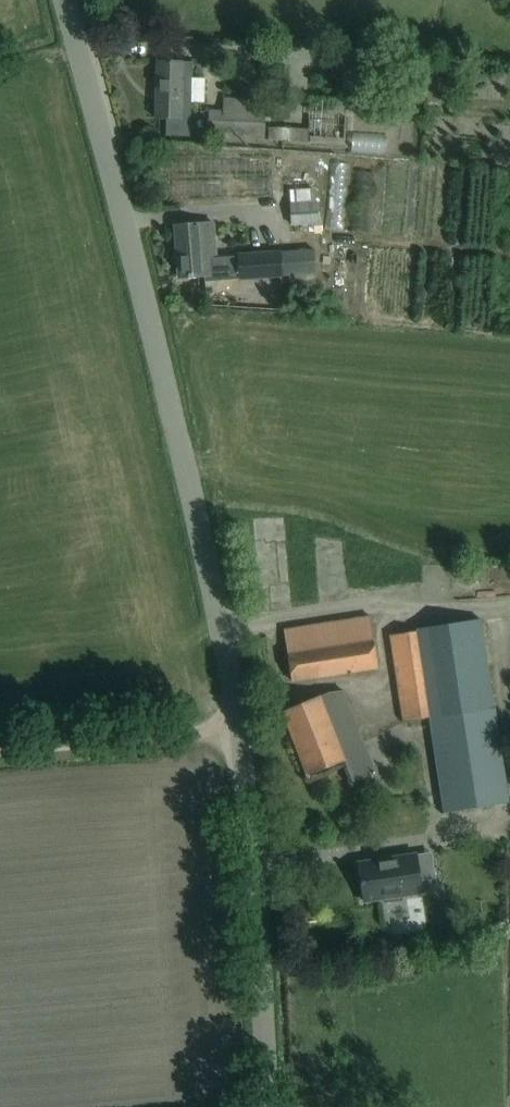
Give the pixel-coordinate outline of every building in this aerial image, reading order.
[(158,60),(156,117),(166,117),(166,135),(187,136),(190,136),(191,102),(204,102),(205,79),(191,78),(192,61),(179,61),(158,60)] [(223,110),(208,109),(207,136),(264,139),(266,99),(223,97),(223,110)] [(269,129),(269,140),(308,140),(308,129),(269,129)] [(309,199),(338,199),(338,176),(309,177),(309,199)] [(290,201),(291,225),(317,224),(316,199),(290,201)] [(197,223),(175,225),(179,277),(200,275),(205,275),(206,275),(207,281),(239,279),(238,254),(216,256),(213,222),(197,223)] [(314,249),(283,252),(284,276),(315,274),(314,249)] [(283,252),(238,254),(239,279),(284,276),(283,252)] [(370,616),(305,626),(284,629),(292,681),(378,667),(370,616)] [(509,801),(481,619),(413,629),(413,631),(389,635),(403,719),(427,715),(443,812),(509,801)] [(302,703),(282,711),(307,775),(344,760),(352,780),(376,775),(344,692),(328,693),(302,703)] [(416,851),(356,860),(363,901),(385,898),(385,902),(403,899),(402,895),(423,892),(416,851)]
